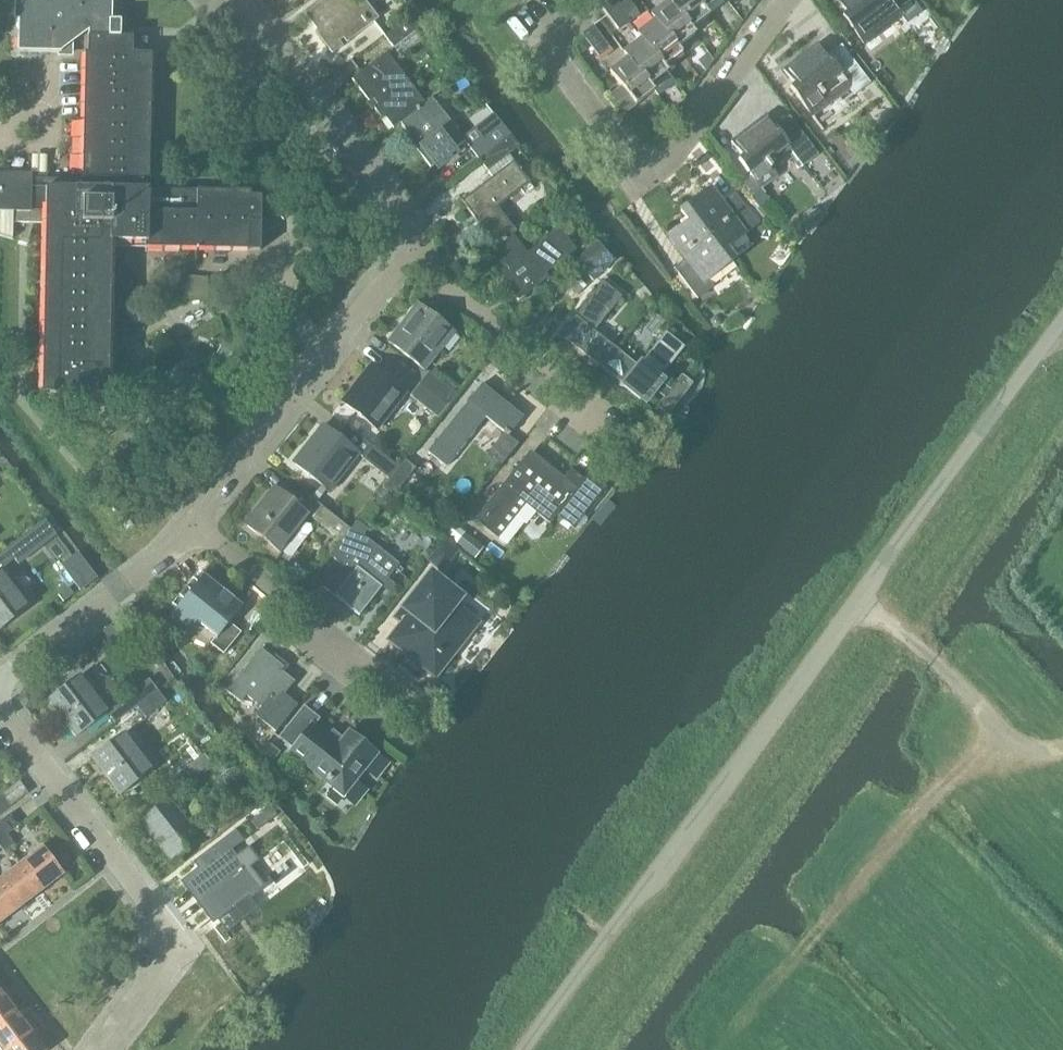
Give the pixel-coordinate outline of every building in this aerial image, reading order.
[(119,36),(120,21),(108,20),(108,9),(111,9),(111,0),(17,0),(17,1),(14,1),(13,20),(17,20),(21,20),(21,32),(17,32),(17,52),(60,53),(60,52),(72,52),(72,43),(87,31),(87,35),(119,36)] [(304,14),(330,48),(328,49),(331,54),(342,46),(338,41),(342,38),(346,42),(368,25),(378,18),(364,0),(323,0),(304,14)] [(601,6),(618,29),(629,21),(627,18),(626,18),(612,0),(609,0),(601,6)] [(626,18),(627,18),(636,10),(628,0),(612,0),(626,18)] [(654,19),(655,18),(677,47),(695,33),(691,28),(669,0),(668,0),(650,14),(654,19)] [(691,28),(709,15),(704,9),(697,0),(669,0),(691,28)] [(704,9),(717,0),(697,0),(704,9)] [(846,12),(842,15),(863,44),(880,32),(874,25),(876,23),(871,17),(891,3),(906,23),(921,11),(913,0),(836,0),(846,12)] [(393,47),(400,55),(421,40),(414,31),(425,23),(416,12),(384,35),(393,47)] [(636,33),(640,38),(641,37),(663,66),(681,52),(677,47),(655,18),(654,19),(636,33)] [(581,34),(598,56),(609,48),(592,25),(581,34)] [(12,239),(12,223),(44,224),(41,393),(57,394),(57,397),(70,398),(70,394),(107,395),(110,231),(117,231),(117,242),(144,242),(144,248),(259,250),(261,196),(249,196),(249,191),(148,189),(150,53),(147,54),(147,36),(119,36),(87,35),(87,52),(84,52),(82,173),(82,180),(46,179),(46,174),(0,173),(0,235),(12,239)] [(623,52),(627,57),(628,56),(650,85),(667,71),(663,66),(641,37),(640,38),(623,52)] [(811,116),(849,88),(854,95),(869,83),(840,44),(826,56),(817,44),(783,69),(794,84),(790,87),(811,116)] [(400,123),(432,99),(431,97),(424,103),(386,53),(351,79),(382,119),(384,117),(392,128),(400,123)] [(628,56),(627,57),(609,71),(621,87),(610,95),(624,113),(654,90),(650,85),(628,56)] [(432,99),(400,123),(407,133),(405,135),(430,167),(464,141),(432,99)] [(469,148),(479,160),(510,136),(500,124),(493,113),(463,137),(471,147),(469,148)] [(731,141),(742,156),(738,159),(759,187),(776,175),(770,168),(772,166),(767,160),(786,146),(802,166),(817,154),(788,116),(774,127),(765,115),(731,141)] [(510,136),(479,160),(487,171),(519,146),(510,136)] [(461,201),(495,245),(495,246),(511,234),(514,232),(496,208),(529,182),(512,161),(461,201)] [(680,210),(688,221),(702,240),(711,233),(724,249),(744,234),(757,224),(738,198),(725,208),(709,188),(680,210)] [(702,240),(688,221),(668,236),(689,264),(677,273),(697,299),(712,287),(707,280),(733,260),(724,249),(711,233),(702,240)] [(495,246),(495,245),(491,248),(508,270),(499,277),(518,300),(535,287),(537,280),(575,250),(559,229),(526,254),(511,234),(495,246)] [(575,262),(584,271),(605,251),(596,241),(575,262)] [(605,251),(584,271),(593,281),(614,260),(605,251)] [(560,334),(600,367),(616,348),(593,331),(621,296),(602,281),(560,334)] [(388,341),(398,349),(424,369),(453,332),(417,304),(404,320),(404,321),(388,341)] [(616,348),(600,367),(641,400),(684,347),(665,332),(638,366),(616,348)] [(341,401),(351,409),(376,429),(406,392),(370,363),(357,380),(341,401)] [(429,372),(419,384),(446,405),(456,393),(429,372)] [(655,407),(666,416),(692,384),(681,375),(655,407)] [(427,451),(445,467),(485,417),(507,436),(523,417),(481,383),(427,451)] [(446,405),(419,384),(410,396),(437,417),(446,405)] [(293,463),(303,471),(328,491),(358,453),(322,425),(309,442),(293,463)] [(361,457),(389,479),(398,467),(370,445),(361,457)] [(473,520),(497,539),(525,504),(549,524),(556,515),(572,528),(605,487),(588,473),(583,480),(570,469),(564,477),(529,450),(473,520)] [(398,467),(389,479),(382,488),(392,496),(415,467),(404,459),(398,467)] [(309,515),(300,507),(274,487),(261,503),(245,524),(246,525),(280,552),(309,516),(309,515)] [(309,516),(341,541),(350,529),(309,496),(300,507),(309,515),(309,516)] [(350,529),(341,541),(329,555),(340,564),(323,586),(359,615),(399,564),(363,536),(367,529),(356,521),(350,529)] [(6,548),(14,558),(39,540),(31,529),(6,548)] [(454,544),(473,559),(482,547),(463,532),(454,544)] [(427,560),(441,571),(457,550),(444,539),(427,560)] [(80,588),(98,575),(79,550),(61,563),(80,588)] [(34,602),(23,588),(17,593),(0,570),(0,628),(34,602)] [(164,622),(175,631),(175,632),(183,638),(191,628),(223,653),(240,632),(228,622),(242,606),(203,574),(187,594),(164,622)] [(390,639),(420,663),(434,674),(440,666),(440,667),(455,649),(456,649),(457,648),(456,648),(475,625),(476,624),(453,605),(459,597),(430,574),(404,608),(411,614),(405,621),(404,621),(390,639)] [(246,695),(261,707),(254,715),(275,732),(297,705),(284,694),(294,681),(283,672),(288,666),(274,655),(272,658),(260,648),(226,691),(240,702),(246,695)] [(75,737),(106,713),(114,707),(114,706),(103,692),(97,697),(80,674),(47,700),(75,737)] [(157,691),(148,679),(114,706),(114,707),(106,713),(114,723),(136,706),(157,691)] [(157,691),(136,706),(145,718),(166,702),(157,691)] [(278,737),(292,748),(289,752),(333,787),(332,789),(343,798),(357,780),(355,779),(363,769),(364,771),(378,753),(361,739),(359,741),(348,732),(337,746),(327,738),(327,737),(313,726),(319,718),(303,705),(278,737)] [(91,757),(120,794),(159,764),(148,750),(141,755),(124,732),(91,757)] [(263,750),(273,759),(279,752),(268,744),(263,750)] [(173,777),(182,789),(212,766),(203,754),(173,777)] [(10,806),(1,794),(0,795),(0,813),(10,806)] [(140,821),(170,860),(198,839),(167,800),(140,821)] [(0,821),(0,825),(7,834),(19,825),(10,813),(0,821)] [(0,825),(0,846),(3,851),(14,843),(7,834),(0,825)] [(187,882),(214,917),(222,911),(223,913),(226,910),(225,909),(244,894),(246,897),(259,887),(244,867),(239,871),(225,854),(242,841),(234,830),(198,858),(206,868),(201,872),(200,872),(187,882)] [(42,846),(21,862),(42,890),(63,874),(42,846)] [(21,862),(0,878),(21,906),(42,890),(21,862)] [(0,878),(0,922),(21,906),(0,878)] [(14,1010),(0,992),(0,1021),(14,1010)] [(0,1049),(4,1049),(30,1031),(14,1010),(0,1021),(0,1049)] [(4,1049),(44,1049),(30,1031),(4,1049)]
